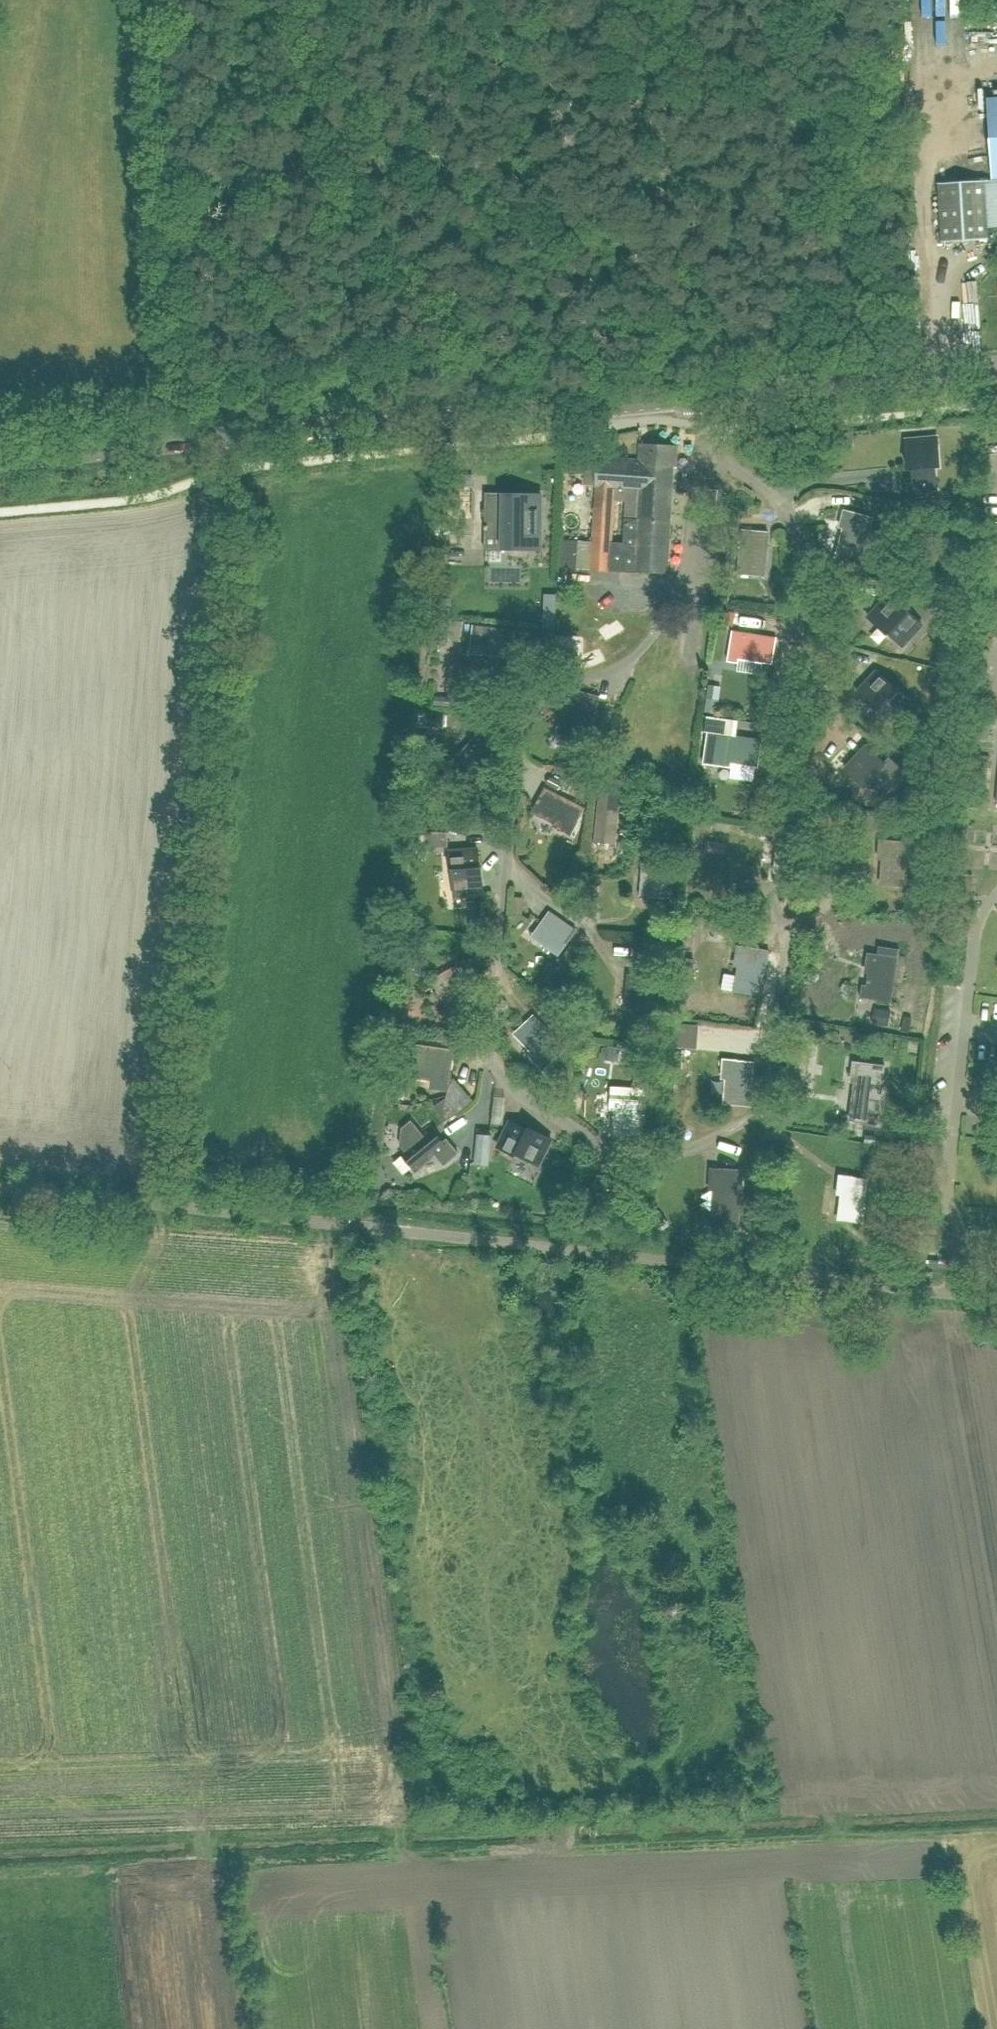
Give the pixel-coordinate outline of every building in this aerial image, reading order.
[(940,14),(939,0),(928,0),(928,15),(940,14)] [(996,0),(982,0),(984,15),(996,14),(996,0)] [(996,114),(996,101),(984,102),(985,116),(996,114)] [(938,182),(942,243),(988,240),(984,179),(938,182)] [(944,447),(937,448),(936,434),(911,436),(913,467),(918,467),(920,494),(943,492),(941,465),(945,464),(944,447)] [(577,568),(591,569),(591,570),(610,571),(615,486),(640,488),(638,520),(626,519),(623,571),(667,574),(670,533),(674,468),(677,468),(678,446),(640,444),(639,460),(598,457),(596,485),(597,486),(593,542),(579,541),(577,568)] [(450,486),(449,486),(449,535),(461,535),(461,519),(473,519),(473,487),(450,486)] [(540,525),(541,495),(487,495),(486,549),(520,549),(521,529),(528,529),(528,525),(540,525)] [(848,557),(862,561),(873,518),(858,514),(844,510),(841,520),(845,521),(839,542),(851,546),(848,557)] [(753,563),(766,564),(768,532),(742,530),(739,574),(752,575),(753,563)] [(922,624),(908,611),(907,613),(889,596),(869,618),(887,635),(888,633),(902,646),(922,624)] [(483,654),(503,656),(505,643),(515,644),(516,631),(474,627),(472,641),(471,653),(483,654)] [(762,650),(774,652),(776,638),(733,631),(730,647),(728,661),(738,663),(739,659),(760,663),(762,650)] [(911,699),(898,687),(896,688),(878,671),(858,693),(876,710),(878,708),(891,721),(911,699)] [(587,741),(590,729),(598,697),(583,693),(569,690),(567,700),(570,701),(565,722),(575,725),(572,737),(587,741)] [(762,740),(708,732),(704,763),(730,767),(731,763),(732,764),(756,767),(758,767),(762,740)] [(501,751),(480,734),(460,759),(480,775),(501,751)] [(867,747),(846,770),(864,787),(870,782),(883,795),(904,772),(890,759),(885,764),(867,747)] [(580,752),(578,759),(590,763),(592,755),(580,752)] [(596,842),(614,844),(620,781),(603,779),(596,842)] [(577,823),(584,808),(545,788),(538,801),(549,806),(543,817),(563,827),(561,830),(571,835),(577,823)] [(787,862),(786,874),(800,876),(805,832),(789,830),(789,829),(775,828),(774,838),(778,839),(775,860),(787,862)] [(892,885),(906,887),(909,842),(893,841),(879,840),(879,851),(882,851),(881,872),(893,873),(892,885)] [(478,852),(453,853),(455,899),(484,897),(483,874),(479,874),(478,852)] [(640,896),(666,899),(669,867),(653,865),(643,864),(642,876),(640,896)] [(567,944),(566,944),(575,931),(549,912),(534,934),(552,946),(549,949),(558,956),(567,944)] [(761,996),(769,950),(737,945),(735,957),(739,958),(736,979),(747,981),(745,993),(761,996)] [(877,999),(891,1001),(897,958),(881,955),(882,955),(868,953),(866,964),(870,964),(866,986),(879,988),(877,999)] [(471,995),(454,967),(442,975),(442,974),(431,980),(438,991),(447,1007),(438,1013),(445,1026),(465,1014),(458,1002),(471,995)] [(626,1007),(652,1009),(655,977),(639,976),(628,975),(627,987),(628,987),(626,1007)] [(553,1059),(564,1048),(534,1016),(524,1026),(532,1034),(523,1043),(538,1059),(535,1061),(543,1069),(553,1059)] [(413,1076),(433,1079),(432,1086),(447,1088),(452,1052),(416,1048),(413,1076)] [(751,1094),(753,1062),(737,1061),(737,1060),(723,1059),(722,1070),(726,1070),(724,1092),(736,1093),(735,1105),(750,1106),(751,1094)] [(864,1109),(878,1111),(884,1067),(868,1065),(868,1064),(854,1062),(853,1073),(856,1074),(854,1095),(866,1097),(864,1109)] [(625,1134),(639,1134),(642,1090),(626,1089),(612,1088),(611,1099),(615,1099),(614,1121),(626,1122),(625,1134)] [(446,1099),(434,1107),(444,1122),(457,1114),(446,1099)] [(406,1126),(393,1137),(403,1149),(400,1152),(416,1171),(431,1158),(429,1156),(434,1151),(437,1154),(446,1147),(430,1127),(429,1128),(419,1116),(406,1126)] [(515,1152),(540,1164),(552,1140),(530,1129),(529,1131),(509,1122),(498,1146),(514,1154),(515,1152)] [(725,1215),(739,1216),(742,1172),(726,1171),(726,1170),(712,1169),(711,1180),(715,1181),(713,1202),(726,1203),(725,1215)] [(850,1221),(864,1223),(869,1179),(853,1177),(839,1175),(838,1186),(842,1186),(839,1208),(851,1209),(850,1221)]
